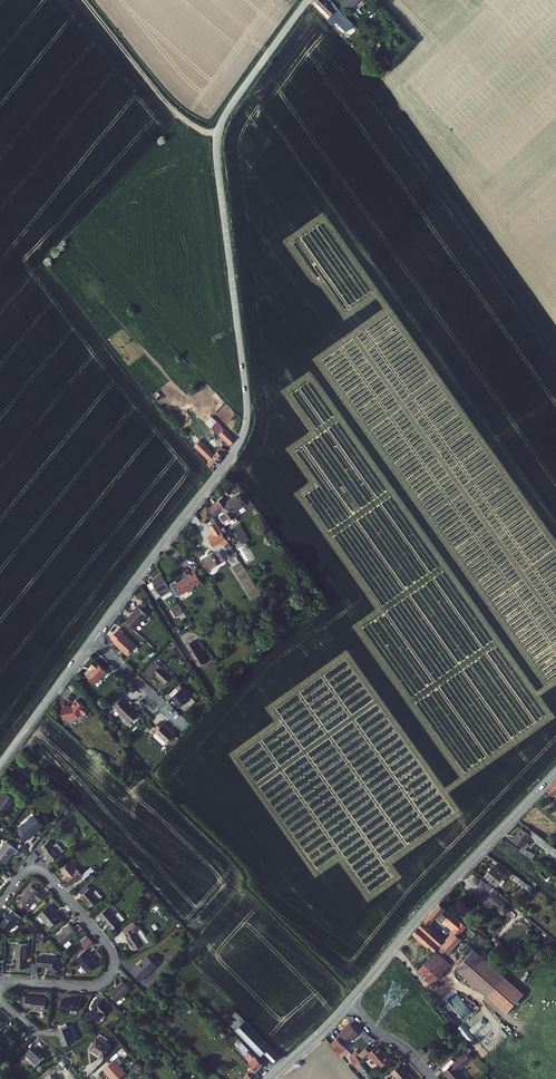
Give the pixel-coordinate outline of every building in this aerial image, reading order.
[(312,3),(330,20),(335,14),(321,0),(314,0),(312,3)] [(340,6),(348,14),(360,3),(366,9),(371,5),(366,0),(345,0),(340,6)] [(219,418),(195,444),(207,455),(205,459),(213,468),(223,453),(219,449),(216,453),(208,444),(220,431),(230,442),(235,435),(219,418)] [(217,507),(216,508),(221,516),(223,515),(234,530),(239,527),(233,519),(245,511),(238,501),(227,508),(222,502),(217,505),(217,507)] [(216,508),(203,516),(209,525),(221,516),(216,508)] [(204,531),(211,540),(217,536),(211,526),(204,531)] [(241,530),(233,535),(243,551),(252,545),(241,530)] [(211,540),(208,542),(213,549),(222,542),(217,536),(211,540)] [(214,555),(203,563),(211,573),(226,563),(220,554),(215,557),(214,555)] [(186,583),(176,590),(182,599),(188,595),(191,596),(192,595),(193,592),(201,587),(193,576),(185,581),(186,583)] [(155,585),(151,588),(162,604),(167,600),(166,599),(170,597),(159,580),(154,583),(155,585)] [(133,614),(124,625),(133,633),(145,618),(134,608),(131,612),(133,614)] [(176,608),(171,612),(177,620),(183,615),(176,608)] [(120,628),(112,638),(117,642),(116,643),(130,655),(137,646),(125,634),(126,633),(120,628)] [(199,639),(188,647),(203,667),(209,662),(202,652),(206,650),(199,639)] [(92,672),(85,678),(95,686),(105,675),(93,664),(89,669),(92,672)] [(157,665),(147,676),(155,682),(159,679),(168,687),(174,680),(157,665)] [(175,699),(179,702),(183,697),(180,694),(175,699)] [(179,702),(178,703),(188,712),(196,703),(186,694),(183,697),(179,702)] [(69,701),(62,702),(64,716),(79,714),(82,710),(83,711),(86,711),(90,706),(77,697),(73,703),(69,703),(69,701)] [(124,700),(116,709),(119,712),(118,713),(132,727),(142,718),(127,704),(128,703),(124,700)] [(166,727),(160,733),(163,736),(161,738),(172,748),(180,740),(166,727)] [(161,738),(158,741),(169,751),(172,748),(161,738)] [(6,792),(1,799),(9,806),(15,799),(6,792)] [(0,800),(0,810),(4,813),(9,806),(1,799),(0,800)] [(23,831),(19,834),(28,844),(36,838),(35,836),(44,828),(35,818),(22,830),(23,831)] [(529,827),(526,831),(534,837),(537,833),(529,827)] [(524,829),(516,840),(526,848),(524,851),(530,856),(533,853),(532,852),(539,841),(553,851),(555,847),(537,833),(534,837),(526,831),(524,829)] [(12,843),(0,857),(10,865),(13,860),(12,859),(16,854),(20,857),(23,852),(12,843)] [(54,845),(45,852),(57,865),(66,858),(54,845)] [(74,866),(65,874),(73,882),(71,884),(76,889),(86,879),(74,866)] [(508,874),(497,867),(489,878),(499,886),(504,879),(508,874)] [(518,875),(516,879),(536,894),(539,890),(518,875)] [(493,902),(509,914),(513,909),(499,897),(502,893),(489,883),(483,898),(493,902)] [(33,889),(20,905),(30,912),(38,903),(41,905),(46,900),(33,889)] [(93,890),(85,896),(88,898),(86,900),(96,911),(105,903),(93,890)] [(444,904),(434,916),(438,920),(439,919),(442,922),(445,918),(459,930),(456,933),(457,935),(451,942),(434,927),(437,924),(435,923),(431,919),(419,934),(440,952),(443,955),(444,953),(447,955),(449,953),(453,956),(466,940),(462,937),(471,927),(465,923),(463,924),(459,920),(460,919),(444,904)] [(55,906),(46,915),(58,928),(67,921),(57,911),(59,910),(55,906)] [(114,909),(103,919),(116,933),(127,924),(114,909)] [(10,917),(2,927),(11,933),(22,919),(15,914),(12,918),(10,917)] [(551,921),(546,928),(551,931),(555,925),(551,921)] [(74,927),(61,939),(68,947),(81,936),(74,927)] [(476,939),(480,935),(474,931),(471,935),(476,939)] [(136,932),(129,937),(132,940),(130,942),(138,953),(147,946),(136,932)] [(85,948),(92,941),(87,936),(80,942),(85,948)] [(32,947),(23,947),(21,970),(31,971),(32,947)] [(90,949),(80,958),(94,973),(103,964),(90,949)] [(529,996),(478,951),(461,970),(512,1015),(529,996)] [(438,986),(456,966),(443,955),(440,952),(422,973),(438,986)] [(141,966),(134,972),(144,981),(159,966),(150,957),(145,962),(146,964),(142,967),(141,966)] [(63,962),(43,960),(42,969),(53,970),(53,974),(63,975),(63,962)] [(126,985),(114,997),(122,1004),(134,993),(126,985)] [(50,1000),(36,999),(34,1010),(49,1012),(50,1000)] [(66,1004),(60,1003),(59,1013),(65,1014),(65,1012),(78,1013),(78,1003),(66,1002),(66,1004)] [(101,1007),(90,1016),(97,1024),(107,1016),(101,1007)] [(232,1028),(236,1030),(246,1020),(242,1018),(232,1028)] [(246,1020),(236,1030),(261,1056),(263,1054),(273,1064),(281,1056),(246,1020)] [(471,1044),(477,1041),(464,1022),(459,1026),(471,1044)] [(346,1046),(360,1034),(352,1024),(342,1032),(343,1034),(339,1037),(339,1038),(346,1046)] [(73,1027),(61,1031),(63,1037),(64,1036),(69,1046),(80,1042),(73,1027)] [(11,1036),(4,1044),(15,1054),(22,1046),(11,1036)] [(332,1044),(340,1054),(346,1050),(347,1051),(347,1053),(351,1057),(354,1055),(346,1046),(339,1038),(332,1044)] [(113,1049),(99,1040),(91,1053),(106,1062),(113,1049)] [(373,1047),(364,1055),(367,1060),(373,1055),(385,1069),(395,1060),(391,1055),(390,1056),(382,1047),(376,1052),(373,1047)] [(248,1050),(244,1054),(248,1057),(249,1056),(255,1063),(251,1067),(259,1076),(266,1069),(248,1050)] [(36,1052),(28,1062),(41,1072),(49,1062),(36,1052)] [(448,1073),(453,1078),(468,1078),(462,1072),(475,1061),(470,1055),(459,1064),(448,1073)] [(455,1060),(445,1069),(448,1073),(459,1064),(455,1060)] [(105,1073),(111,1078),(125,1078),(128,1076),(117,1063),(105,1073)] [(414,1077),(404,1065),(392,1076),(394,1078),(396,1076),(398,1077),(399,1076),(401,1078),(418,1078),(416,1076),(414,1077)]
